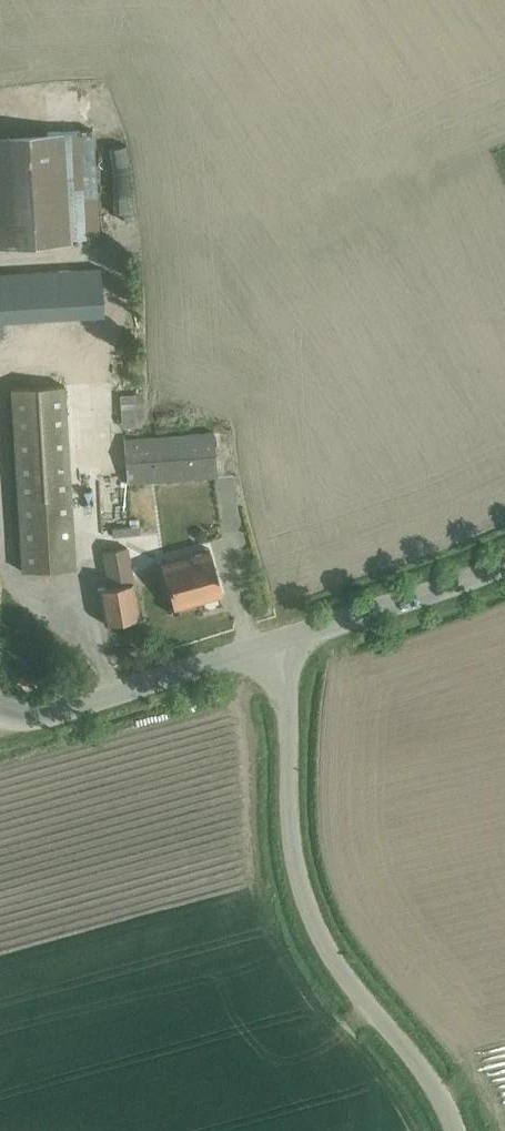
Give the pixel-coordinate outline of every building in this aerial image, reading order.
[(91,128),(60,130),(66,240),(97,238),(91,128)] [(10,387),(21,570),(74,567),(63,384),(10,387)] [(130,424),(149,424),(149,391),(129,392),(130,424)] [(213,430),(124,437),(128,482),(217,474),(213,430)] [(125,546),(103,550),(109,585),(131,581),(125,546)] [(172,607),(221,593),(209,549),(160,563),(172,607)] [(131,581),(109,585),(97,587),(103,622),(137,616),(131,581)]
